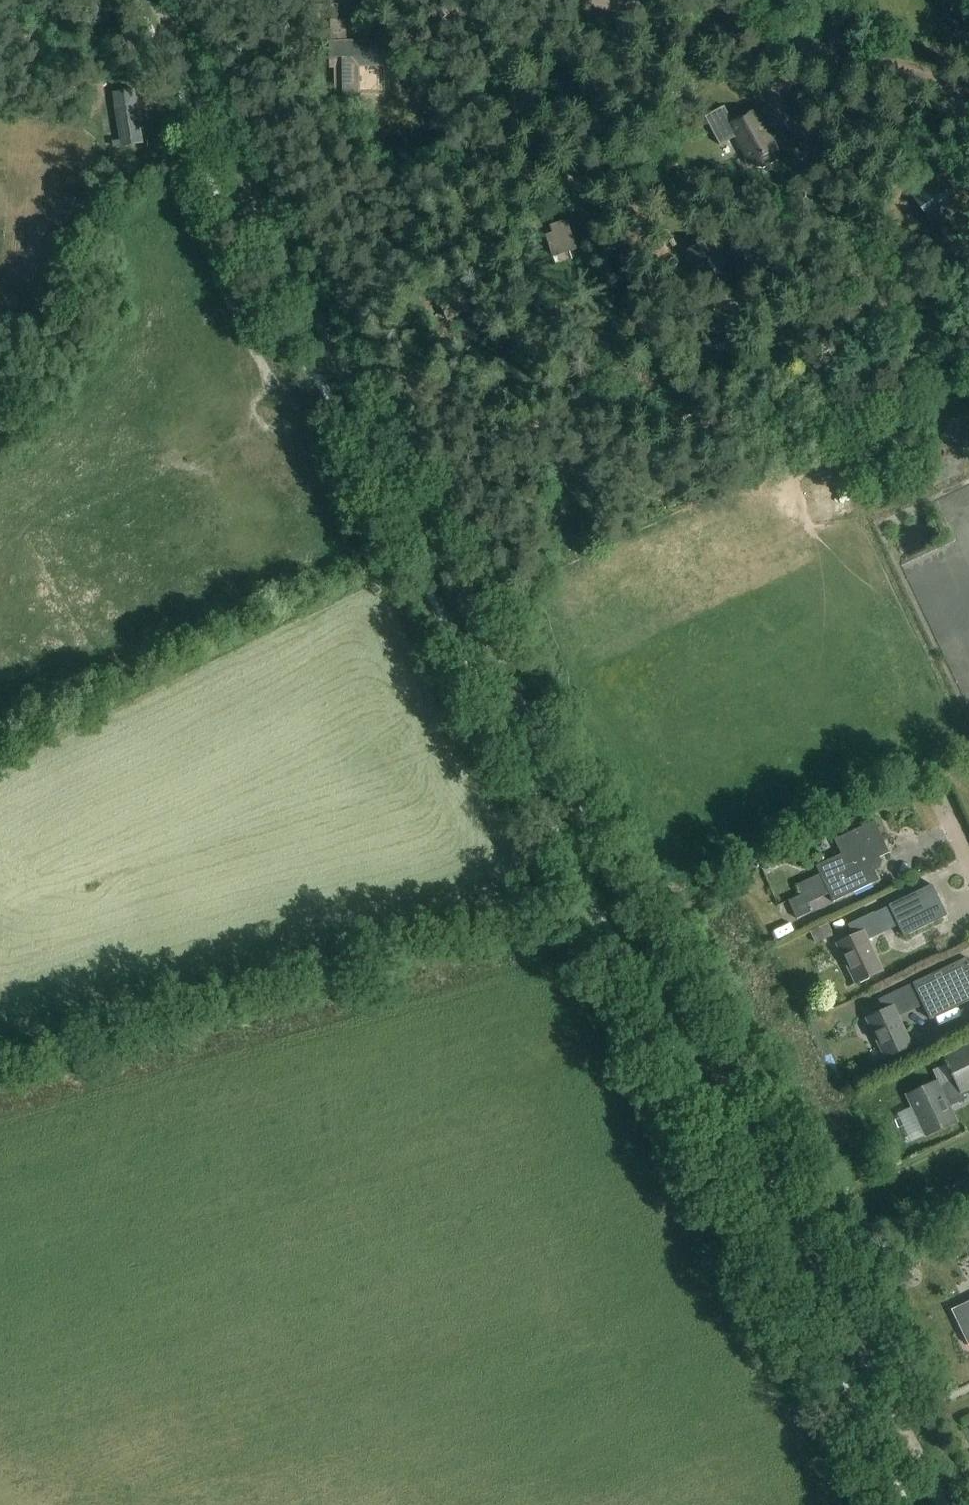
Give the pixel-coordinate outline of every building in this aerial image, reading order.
[(349,43),(348,20),(332,21),(333,43),(334,66),(338,66),(338,96),(360,97),(360,66),(386,65),(386,42),(349,43)] [(121,143),(114,144),(115,150),(142,146),(133,90),(113,93),(121,143)] [(779,152),(757,110),(731,124),(723,109),(704,118),(720,148),(734,140),(749,167),(756,163),(759,168),(763,170),(773,164),(774,160),(772,155),(779,152)] [(958,213),(952,204),(955,202),(941,182),(916,200),(930,220),(945,209),(951,218),(958,213)] [(554,256),(578,248),(569,222),(553,226),(555,234),(548,236),(554,256)] [(702,292),(731,278),(712,238),(682,253),(702,292)] [(817,866),(821,874),(796,886),(801,896),(790,901),(798,919),(812,912),(809,904),(830,894),(834,902),(881,881),(875,868),(879,867),(880,863),(878,859),(891,853),(876,821),(836,840),(843,854),(817,866)] [(905,937),(948,916),(933,885),(890,906),(850,925),(855,936),(839,944),(857,983),(883,971),(868,939),(899,924),(905,937)] [(814,945),(832,936),(827,924),(808,933),(814,945)] [(924,1005),(931,1019),(968,1001),(968,960),(968,958),(914,983),(880,999),(885,1011),(868,1019),(887,1058),(913,1046),(899,1017),(924,1005)] [(968,1089),(968,1045),(945,1056),(956,1080),(942,1087),(939,1081),(908,1095),(927,1136),(958,1121),(951,1106),(966,1099),(963,1092),(968,1089)] [(954,1310),(968,1341),(968,1303),(954,1310)]
